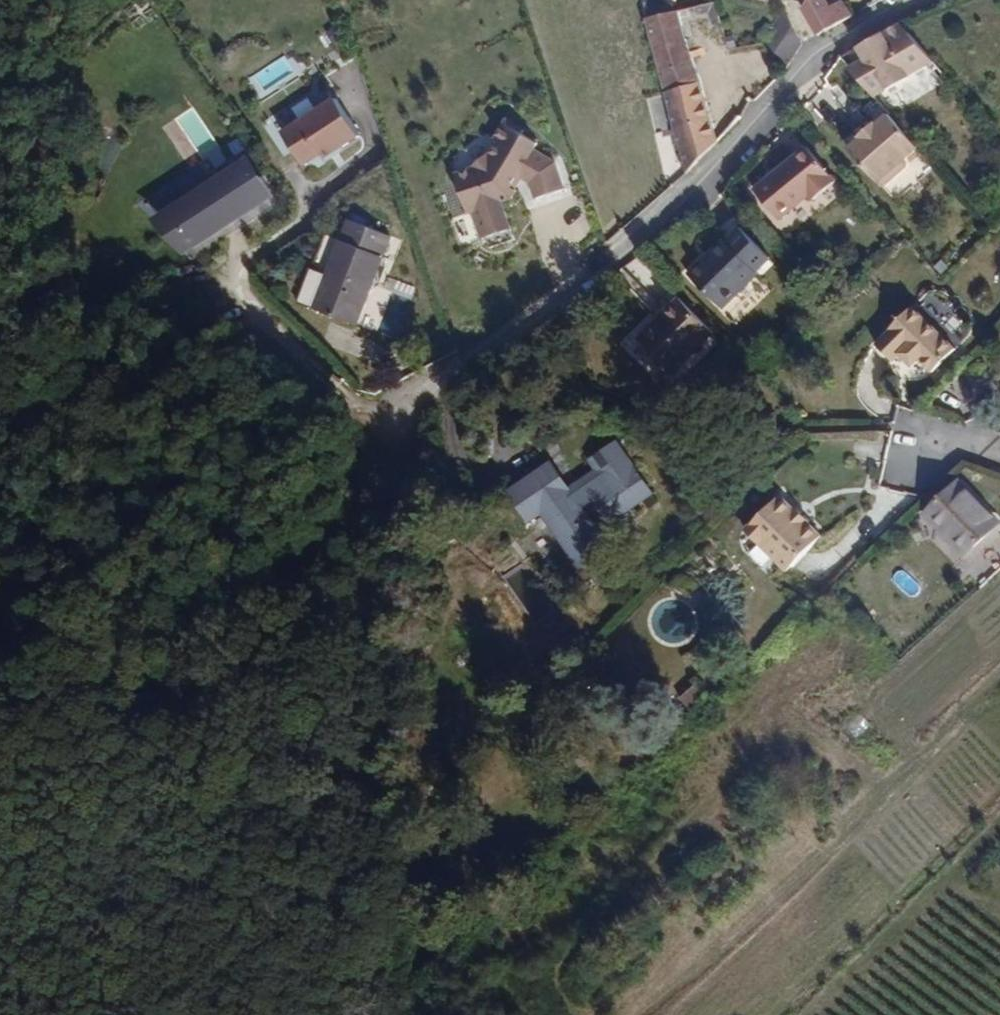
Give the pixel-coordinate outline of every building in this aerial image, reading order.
[(687,174),(716,141),(677,11),(675,12),(673,0),(643,0),(647,18),(645,19),(677,137),(686,172),(687,174)] [(853,15),(843,0),(841,0),(836,3),(832,5),(829,0),(809,0),(803,9),(816,32),(818,35),(853,15)] [(711,25),(721,23),(714,2),(695,6),(697,15),(708,13),(711,25)] [(793,58),(804,41),(793,23),(782,4),(761,43),(783,70),(788,66),(793,58)] [(866,58),(851,67),(875,95),(911,77),(910,74),(939,59),(905,21),(886,31),(858,45),(866,58)] [(335,101),(282,135),(304,167),(322,155),(325,159),(359,137),(335,101)] [(904,157),(918,144),(889,111),(877,122),(875,120),(858,134),(861,137),(848,148),(881,184),(885,184),(906,164),(906,160),(904,157)] [(487,242),(491,252),(515,244),(502,205),(512,202),(517,194),(513,191),(510,189),(517,177),(520,179),(532,187),(538,203),(566,193),(557,168),(538,156),(541,151),(523,138),(525,134),(509,124),(496,145),(500,147),(492,166),(491,164),(476,169),(477,172),(456,179),(469,217),(474,215),(484,243),(487,242)] [(661,178),(686,172),(677,137),(653,144),(661,178)] [(836,182),(808,147),(753,192),(775,220),(806,195),(811,202),(836,182)] [(247,167),(170,217),(191,248),(267,198),(247,167)] [(367,321),(388,249),(346,237),(326,308),(367,321)] [(722,308),(757,272),(725,239),(689,274),(722,308)] [(669,372),(711,331),(677,297),(636,338),(669,372)] [(914,302),(877,339),(894,356),(900,349),(912,361),(919,355),(932,368),(955,345),(914,302)] [(646,488),(609,439),(586,453),(595,466),(562,489),(542,464),(502,492),(524,518),(543,504),(555,518),(546,527),(578,565),(603,545),(573,507),(588,495),(608,517),(646,488)] [(775,523),(784,532),(789,537),(792,534),(802,543),(802,549),(810,558),(818,558),(821,560),(851,528),(837,516),(840,513),(826,500),(823,502),(818,496),(811,487),(775,523)] [(975,493),(939,525),(981,567),(999,550),(999,519),(975,493)] [(680,640),(689,613),(659,603),(650,630),(680,640)]
